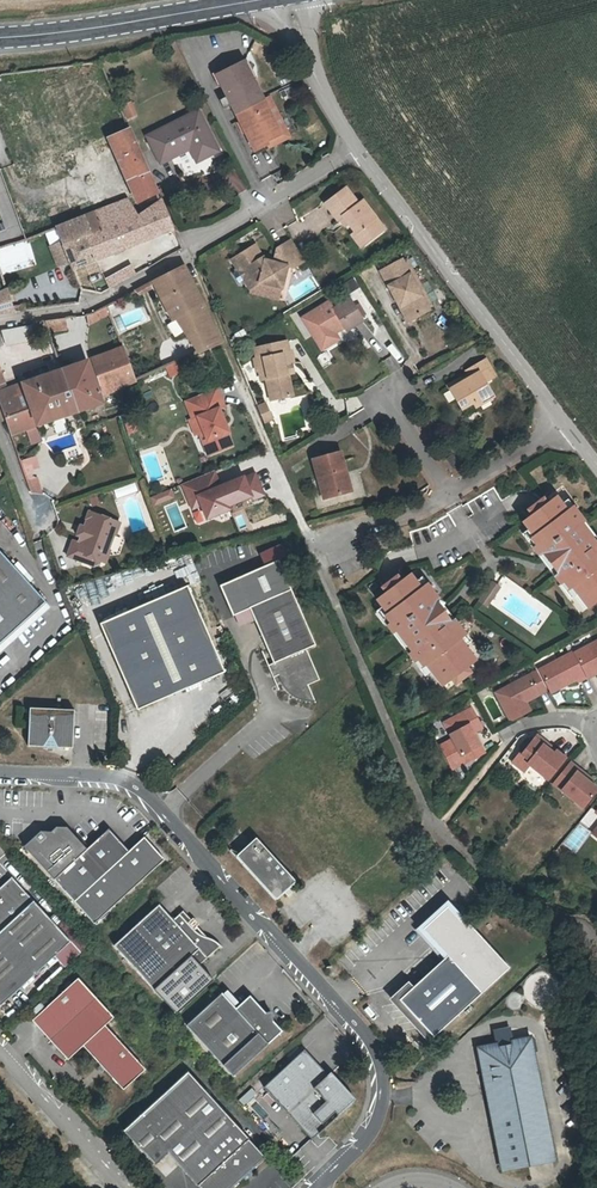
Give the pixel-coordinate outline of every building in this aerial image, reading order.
[(278,138),(264,105),(246,65),(218,76),(252,154),(266,148),(264,144),(278,138)] [(132,100),(120,103),(124,120),(136,117),(132,100)] [(269,103),(264,105),(278,138),(264,144),(266,148),(267,152),(287,144),(269,103)] [(170,161),(189,153),(198,149),(204,163),(217,158),(200,116),(159,133),(170,161)] [(137,201),(158,192),(157,190),(135,138),(131,128),(109,137),(137,201)] [(39,180),(73,170),(67,148),(32,158),(39,180)] [(195,167),(204,163),(198,149),(189,153),(195,167)] [(233,190),(242,185),(232,168),(223,173),(233,190)] [(339,217),(341,216),(345,213),(356,229),(362,226),(370,237),(385,226),(364,197),(359,200),(348,185),(327,200),(339,217)] [(83,238),(93,259),(95,258),(174,229),(162,200),(139,214),(126,199),(95,211),(102,229),(83,238)] [(51,216),(59,214),(56,203),(48,204),(51,216)] [(95,211),(54,227),(60,240),(48,245),(57,264),(67,260),(71,267),(72,267),(93,259),(83,238),(102,229),(95,211)] [(361,244),(370,237),(362,226),(356,229),(345,213),(341,216),(361,244)] [(42,232),(48,245),(60,240),(54,227),(42,231),(42,232)] [(247,273),(245,279),(250,286),(260,280),(282,286),(289,265),(295,266),(306,259),(293,237),(278,246),(275,260),(266,258),(264,254),(259,257),(252,245),(232,257),(238,266),(244,266),(247,273)] [(36,265),(29,239),(0,246),(0,274),(36,265)] [(257,242),(252,245),(259,257),(264,254),(257,242)] [(407,255),(403,257),(430,308),(434,305),(407,255)] [(430,308),(403,257),(381,269),(408,319),(430,308)] [(93,259),(72,267),(81,288),(101,292),(108,288),(95,258),(93,259)] [(172,319),(196,355),(219,342),(204,305),(184,265),(153,281),(172,319)] [(238,266),(245,279),(247,273),(244,266),(238,266)] [(14,312),(6,289),(5,290),(0,292),(0,314),(14,312)] [(314,318),(324,337),(345,325),(347,329),(363,318),(351,297),(314,318)] [(89,324),(110,313),(107,305),(92,313),(87,314),(89,324)] [(67,329),(65,317),(45,320),(46,323),(49,332),(67,329)] [(327,340),(347,329),(345,325),(324,337),(327,340)] [(34,342),(32,326),(2,330),(3,346),(34,342)] [(287,362),(292,361),(295,361),(293,349),(290,349),(288,339),(255,345),(257,355),(253,356),(256,368),(259,367),(260,376),(265,375),(270,397),(292,393),(289,371),(287,362)] [(136,380),(122,346),(91,359),(105,393),(136,380)] [(462,381),(460,377),(449,384),(462,408),(474,401),(476,406),(494,396),(486,381),(493,377),(484,360),(467,368),(469,372),(471,376),(462,381)] [(68,389),(71,387),(79,410),(88,407),(89,408),(102,404),(99,393),(98,393),(90,371),(91,371),(88,361),(72,366),(73,367),(62,371),(68,389)] [(168,377),(178,373),(173,361),(163,364),(168,377)] [(32,427),(38,425),(50,421),(50,420),(79,410),(71,387),(68,389),(62,371),(36,380),(35,379),(6,388),(0,370),(0,403),(5,418),(27,411),(32,427)] [(469,372),(460,377),(462,381),(471,376),(469,372)] [(188,407),(220,395),(217,387),(185,399),(188,407)] [(224,406),(220,395),(188,407),(192,418),(197,416),(202,430),(210,453),(230,445),(225,432),(227,432),(218,408),(224,406)] [(262,415),(269,412),(265,401),(257,405),(258,406),(262,415)] [(11,434),(32,427),(27,411),(5,418),(11,434)] [(271,416),(269,412),(262,415),(264,420),(271,416)] [(210,453),(202,430),(198,432),(206,454),(210,453)] [(351,489),(340,450),(313,457),(324,496),(351,489)] [(22,457),(26,495),(41,493),(36,456),(22,457)] [(218,484),(214,473),(182,486),(188,502),(197,498),(201,507),(206,521),(229,511),(228,508),(250,498),(252,502),(264,497),(255,476),(244,480),(243,479),(220,488),(217,490),(215,485),(218,484)] [(152,507),(174,499),(170,489),(148,497),(152,507)] [(560,582),(564,579),(570,588),(573,586),(577,591),(589,608),(596,602),(596,542),(582,523),(586,520),(575,506),(568,510),(563,503),(558,497),(549,504),(545,499),(529,511),(533,516),(525,523),(530,530),(535,537),(533,539),(538,545),(534,548),(538,553),(544,549),(545,552),(544,555),(557,571),(553,574),(560,582)] [(188,502),(192,511),(201,507),(197,498),(188,502)] [(569,498),(563,503),(568,510),(575,506),(569,498)] [(77,538),(75,543),(85,547),(80,562),(93,567),(99,565),(99,562),(104,550),(109,548),(114,532),(111,530),(115,520),(90,511),(84,525),(86,528),(83,536),(77,538)] [(121,522),(115,520),(111,530),(114,532),(117,533),(121,522)] [(586,520),(582,523),(596,542),(596,535),(586,520)] [(75,537),(77,538),(83,536),(86,528),(84,525),(80,523),(75,537)] [(524,535),(534,548),(538,545),(533,539),(535,537),(530,530),(524,535)] [(65,557),(80,562),(85,547),(75,543),(70,542),(65,557)] [(111,549),(109,548),(104,550),(99,562),(105,564),(111,549)] [(538,553),(553,574),(557,571),(544,555),(545,552),(544,549),(538,553)] [(39,593),(29,582),(27,580),(22,574),(0,550),(0,641),(45,600),(39,593)] [(313,701),(306,683),(317,678),(305,647),(314,644),(278,557),(219,582),(232,613),(248,606),(271,661),(266,663),(271,676),(276,674),(281,685),(282,686),(283,688),(285,690),(286,691),(288,692),(289,694),(291,695),(293,696),(294,697),(296,698),(298,698),(300,699),(302,700),(304,700),(306,700),(308,700),(310,700),(312,700),(313,701)] [(25,572),(22,574),(27,580),(29,582),(33,578),(26,570),(25,572)] [(404,653),(409,661),(413,658),(418,666),(421,664),(426,671),(436,685),(446,678),(450,684),(466,673),(463,667),(471,660),(461,646),(456,638),(462,634),(450,618),(447,621),(433,603),(431,604),(429,601),(435,597),(424,582),(418,586),(413,579),(408,572),(399,578),(395,574),(379,585),(383,590),(373,597),(379,605),(384,612),(381,613),(386,620),(382,623),(388,631),(392,629),(407,650),(404,653)] [(419,575),(413,579),(418,586),(424,582),(419,575)] [(570,596),(577,591),(573,586),(570,588),(564,579),(560,582),(570,596)] [(490,581),(484,589),(492,594),(497,587),(490,581)] [(137,709),(226,672),(188,584),(100,622),(137,709)] [(492,594),(484,589),(476,600),(483,605),(492,594)] [(450,618),(435,597),(429,601),(431,604),(433,603),(447,621),(450,618)] [(373,609),(382,623),(386,620),(381,613),(384,612),(379,605),(373,609)] [(388,631),(404,653),(407,650),(392,629),(388,631)] [(467,641),(462,634),(456,638),(461,646),(467,641)] [(596,672),(596,641),(574,653),(586,677),(587,678),(596,672)] [(563,682),(564,685),(576,679),(578,681),(586,677),(574,653),(573,652),(539,670),(549,689),(563,682)] [(419,675),(426,671),(421,664),(418,666),(413,658),(409,661),(419,675)] [(546,690),(536,671),(494,693),(505,712),(508,718),(512,719),(522,714),(517,705),(546,690)] [(224,677),(217,681),(225,697),(232,694),(224,677)] [(551,692),(564,685),(563,682),(549,689),(551,692)] [(460,713),(470,708),(468,703),(458,709),(460,713)] [(96,722),(111,722),(111,705),(96,704),(96,722)] [(27,745),(64,746),(71,747),(73,708),(29,707),(27,745)] [(468,725),(477,720),(470,708),(460,713),(442,722),(451,739),(463,762),(464,764),(483,753),(472,732),(468,725)] [(468,725),(472,732),(480,727),(477,720),(468,725)] [(552,753),(555,751),(536,735),(533,738),(552,753)] [(529,760),(526,763),(528,765),(547,780),(564,759),(555,751),(552,753),(533,738),(520,754),(529,760)] [(463,762),(451,739),(439,745),(451,769),(463,762)] [(518,757),(526,763),(529,760),(520,754),(518,757)] [(526,763),(518,757),(513,763),(523,772),(528,765),(526,763)] [(576,772),(578,769),(569,762),(552,784),(582,808),(596,789),(588,782),(576,772)] [(536,788),(544,781),(530,766),(522,774),(536,788)] [(576,772),(588,782),(591,779),(578,769),(576,772)] [(126,847),(106,826),(84,846),(64,824),(53,824),(48,828),(36,828),(19,843),(70,898),(93,922),(163,857),(143,835),(127,849),(126,847)] [(233,854),(273,898),(293,880),(253,836),(233,854)] [(69,939),(10,875),(0,884),(0,1003),(69,939)] [(463,922),(447,903),(422,925),(447,952),(444,955),(398,996),(432,1034),(508,965),(467,919),(463,922)] [(184,911),(175,920),(159,904),(114,945),(155,990),(178,967),(193,956),(201,966),(224,948),(218,942),(217,943),(216,942),(214,942),(213,941),(211,940),(210,939),(209,938),(184,911)] [(447,952),(422,925),(419,928),(444,955),(447,952)] [(192,957),(156,990),(178,1014),(214,981),(206,971),(192,957)] [(543,1005),(553,975),(529,967),(519,997),(543,1005)] [(76,972),(44,1001),(62,1021),(47,1035),(65,1054),(80,1040),(121,1084),(143,1064),(102,1020),(112,1012),(76,972)] [(218,987),(182,1019),(229,1070),(278,1025),(269,1015),(267,1005),(261,1006),(246,989),(232,1002),(218,987)] [(62,1021),(44,1001),(29,1015),(47,1035),(62,1021)] [(531,1036),(475,1047),(499,1173),(556,1162),(531,1036)] [(301,1046),(260,1083),(308,1136),(349,1098),(301,1046)] [(119,1126),(151,1159),(164,1147),(200,1187),(222,1187),(261,1152),(184,1067),(119,1126)] [(251,1115),(259,1100),(250,1095),(242,1110),(251,1115)]
